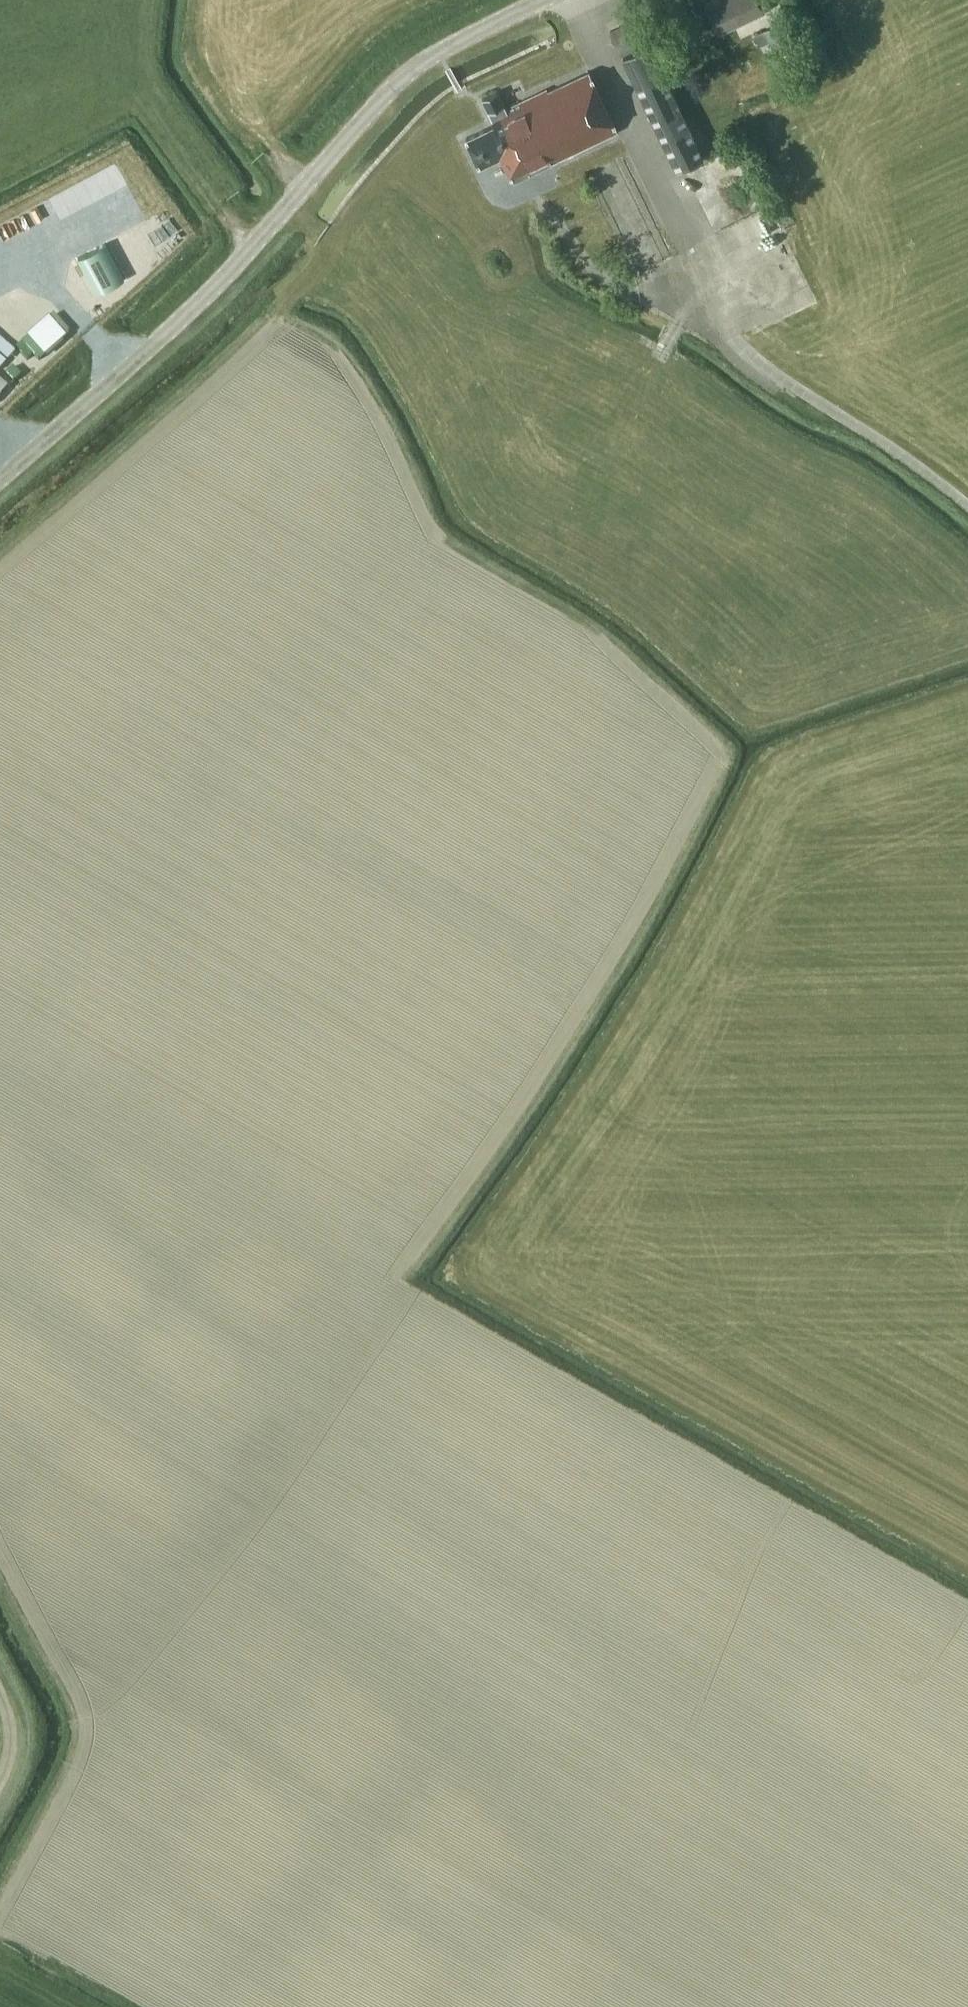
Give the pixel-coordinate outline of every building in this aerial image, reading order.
[(759,0),(710,0),(707,2),(721,31),(764,10),(759,0)] [(766,39),(788,38),(788,25),(765,26),(766,39)] [(677,168),(703,156),(649,43),(624,55),(677,168)] [(619,131),(591,70),(548,89),(548,88),(506,106),(499,90),(482,97),(494,123),(465,136),(479,167),(501,157),(512,180),(619,131)] [(55,316),(24,344),(40,361),(71,334),(55,316)] [(0,382),(0,399),(9,389),(0,382)]
